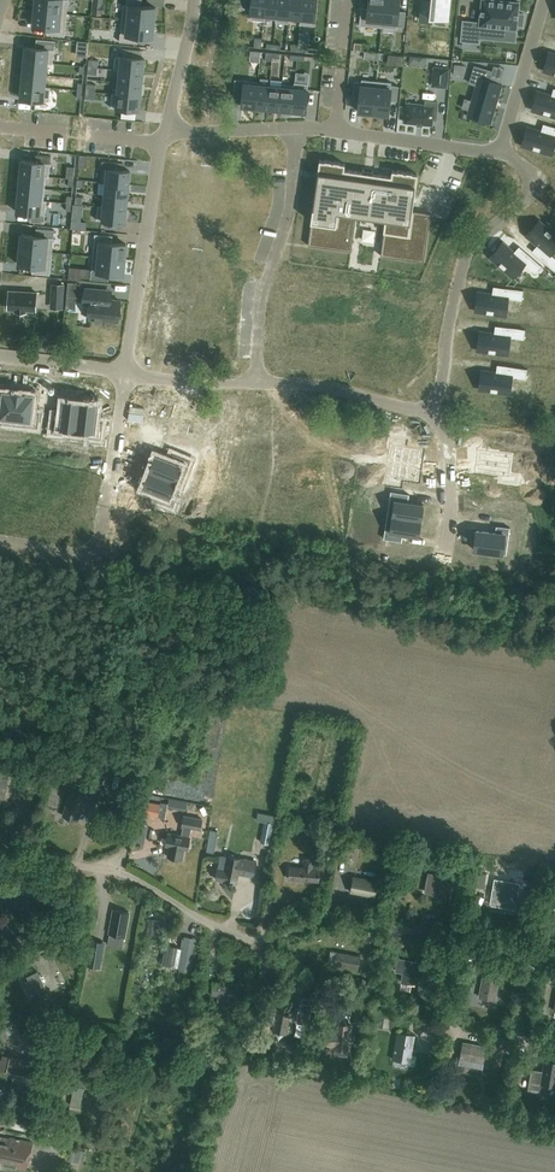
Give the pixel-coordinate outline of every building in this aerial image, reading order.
[(33,8),(35,8),(34,11),(67,14),(68,0),(35,0),(34,0),(33,8)] [(122,19),(154,22),(155,7),(141,6),(142,0),(126,0),(126,4),(123,4),(122,19)] [(250,19),(264,21),(266,0),(252,0),(250,19)] [(264,21),(265,18),(276,19),(275,22),(276,22),(278,0),(266,0),(264,21)] [(276,22),(288,23),(290,0),(278,0),(276,22)] [(288,23),(289,23),(289,17),(300,18),(300,24),(303,0),(290,0),(288,23)] [(300,24),(314,26),(316,0),(303,0),(300,24)] [(359,25),(382,27),(384,0),(369,0),(368,8),(361,7),(359,25)] [(382,27),(397,29),(397,26),(404,26),(406,11),(398,10),(399,0),(384,0),(382,27)] [(420,20),(431,21),(431,17),(448,18),(450,0),(422,0),(420,20)] [(461,40),(479,42),(479,37),(481,25),(503,27),(502,39),(515,40),(516,29),(517,28),(516,27),(517,25),(523,25),(524,13),(518,13),(519,3),(519,2),(518,2),(505,1),(496,0),(482,0),(480,22),(475,22),(463,21),(461,40)] [(34,11),(33,26),(47,27),(47,34),(65,36),(67,14),(34,11)] [(122,19),(119,41),(137,43),(138,36),(153,37),(153,32),(154,33),(155,25),(154,25),(154,22),(122,19)] [(255,37),(254,47),(261,48),(262,38),(255,37)] [(24,53),(23,59),(24,59),(24,61),(47,63),(53,64),(54,49),(26,47),(25,53),(24,53)] [(543,70),(554,74),(554,53),(549,52),(543,70)] [(115,55),(114,70),(120,70),(143,72),(143,71),(144,71),(145,64),(143,64),(144,58),(115,55)] [(24,61),(23,73),(46,75),(47,63),(24,61)] [(455,64),(454,74),(463,75),(464,65),(455,64)] [(88,66),(87,74),(97,75),(98,67),(93,67),(88,66)] [(434,66),(432,86),(447,87),(449,68),(434,66)] [(469,109),(467,116),(490,123),(502,83),(500,83),(491,80),(493,71),(474,66),(471,76),(478,78),(476,85),(472,100),(469,109)] [(120,70),(119,82),(142,84),(143,72),(120,70)] [(23,73),(22,84),(45,86),(46,75),(23,73)] [(354,81),(352,97),(360,97),(358,112),(363,112),(363,113),(370,114),(370,113),(373,113),(376,81),(362,79),(361,82),(354,81)] [(244,80),(242,106),(255,107),(258,81),(244,80)] [(258,81),(255,107),(268,108),(270,86),(258,84),(258,82),(258,81)] [(376,81),(373,113),(388,115),(390,100),(397,101),(398,86),(391,85),(391,82),(376,81)] [(119,82),(117,93),(140,96),(142,84),(119,82)] [(282,84),(280,109),(292,111),(295,82),(294,82),(294,85),(282,84)] [(295,82),(292,111),(293,111),(293,112),(299,113),(300,111),(306,112),(308,83),(295,82)] [(22,84),(21,98),(49,101),(51,87),(45,86),(22,84)] [(86,84),(86,91),(95,92),(96,85),(86,84)] [(270,86),(268,108),(280,109),(282,84),(281,87),(270,86)] [(86,91),(85,98),(95,99),(95,92),(86,91)] [(532,110),(554,116),(554,96),(551,95),(537,91),(532,110)] [(112,93),(110,107),(139,110),(140,96),(117,93),(112,93)] [(407,103),(405,122),(417,123),(417,125),(422,125),(422,124),(432,125),(433,119),(436,119),(438,101),(426,100),(425,105),(407,103)] [(522,145),(551,154),(554,141),(554,126),(543,123),(543,124),(546,125),(545,132),(541,131),(527,127),(522,145)] [(22,160),(20,174),(46,177),(49,177),(50,163),(51,155),(36,154),(35,161),(22,160)] [(101,168),(100,182),(106,182),(129,185),(130,171),(122,170),(123,163),(102,160),(101,168)] [(311,221),(308,245),(351,251),(356,215),(385,219),(384,231),(381,255),(424,261),(431,213),(412,210),(418,174),(412,173),(412,172),(406,171),(406,172),(403,172),(404,171),(398,170),(398,171),(392,170),(391,176),(373,173),(373,171),(372,171),(372,173),(364,172),(364,170),(363,170),(363,172),(344,169),(345,164),(339,163),(340,162),(334,161),(334,162),(331,161),(325,160),(325,161),(320,160),(311,221)] [(20,174),(19,186),(45,188),(46,177),(20,174)] [(77,179),(77,186),(84,187),(85,180),(77,179)] [(106,182),(105,194),(128,196),(129,185),(106,182)] [(19,186),(18,197),(44,200),(45,188),(19,186)] [(105,194),(104,206),(126,208),(128,196),(105,194)] [(16,199),(16,205),(17,205),(17,212),(45,214),(47,200),(44,200),(18,197),(18,199),(16,199)] [(434,214),(445,219),(450,207),(439,203),(434,214)] [(98,205),(96,219),(125,222),(126,216),(127,216),(128,210),(126,210),(126,208),(104,206),(98,205)] [(526,235),(537,244),(540,247),(535,252),(533,250),(532,250),(554,270),(554,257),(549,252),(554,245),(554,234),(539,220),(526,235)] [(19,238),(19,246),(20,246),(20,249),(52,252),(54,230),(36,228),(36,235),(21,234),(21,239),(19,238)] [(95,233),(93,256),(125,259),(126,244),(112,243),(113,235),(95,233)] [(503,242),(490,256),(513,277),(525,263),(535,273),(542,265),(519,245),(518,246),(521,248),(516,254),(514,251),(503,242)] [(20,249),(18,264),(33,265),(32,273),(50,274),(52,252),(20,249)] [(93,256),(90,278),(108,280),(109,273),(123,274),(124,269),(125,269),(126,262),(125,262),(125,259),(93,256)] [(69,267),(68,279),(77,280),(79,268),(69,267)] [(52,283),(51,300),(63,301),(64,284),(52,283)] [(478,291),(475,311),(506,315),(508,297),(522,299),(523,289),(493,285),(493,286),(497,287),(496,294),(492,293),(478,291)] [(86,288),(84,303),(91,304),(90,319),(95,320),(95,321),(102,321),(102,320),(118,322),(120,300),(110,299),(111,290),(106,290),(86,288)] [(6,298),(6,306),(8,307),(8,309),(15,309),(15,311),(26,312),(26,310),(35,310),(37,292),(9,291),(8,299),(6,298)] [(480,330),(477,350),(508,354),(510,337),(524,338),(525,329),(495,325),(495,326),(499,326),(498,333),(494,332),(480,330)] [(481,370),(479,389),(510,393),(512,376),(526,378),(527,368),(497,364),(497,365),(501,365),(500,372),(496,371),(481,370)] [(18,392),(11,392),(11,393),(3,392),(1,409),(0,408),(0,422),(15,424),(18,392)] [(25,393),(18,392),(15,424),(37,427),(38,413),(31,412),(33,396),(25,395),(25,393)] [(52,432),(76,435),(80,401),(64,399),(62,415),(55,414),(52,432)] [(94,423),(97,403),(80,401),(76,435),(100,438),(101,424),(94,423)] [(405,441),(392,439),(388,461),(420,466),(421,459),(419,459),(421,451),(404,448),(405,441)] [(509,474),(512,456),(479,452),(477,471),(501,474),(500,481),(517,483),(518,476),(509,474)] [(155,456),(149,472),(181,484),(189,461),(174,455),(171,462),(155,456)] [(419,473),(420,466),(388,461),(390,461),(386,483),(400,485),(401,478),(416,480),(417,472),(419,473)] [(172,506),(181,484),(149,472),(143,487),(159,493),(157,500),(172,506)] [(360,472),(358,481),(365,482),(366,473),(360,472)] [(391,491),(387,514),(421,519),(423,503),(408,501),(409,493),(391,491)] [(403,533),(418,536),(421,519),(387,514),(384,538),(402,541),(403,533)] [(477,530),(474,549),(484,550),(484,552),(492,553),(492,551),(506,553),(510,527),(496,525),(495,532),(477,530)] [(94,786),(91,799),(105,803),(109,790),(94,786)] [(71,792),(63,815),(78,820),(85,797),(71,792)] [(145,801),(142,815),(158,818),(161,804),(145,801)] [(216,806),(216,819),(225,819),(226,807),(216,806)] [(181,835),(168,833),(166,845),(169,846),(167,856),(182,859),(184,849),(188,849),(190,837),(191,827),(200,829),(202,819),(184,815),(182,826),(183,826),(181,835)] [(260,842),(270,844),(274,823),(264,821),(260,842)] [(320,857),(328,858),(328,856),(331,856),(332,845),(329,844),(322,843),(320,857)] [(216,879),(236,884),(239,874),(254,878),(258,863),(230,856),(226,870),(218,868),(216,879)] [(320,868),(313,868),(314,858),(304,857),(303,867),(290,866),(289,879),(319,881),(320,868)] [(449,896),(453,878),(429,873),(426,892),(449,896)] [(351,891),(374,896),(377,881),(354,876),(351,891)] [(32,885),(16,882),(12,906),(27,909),(32,885)] [(546,884),(543,902),(553,903),(554,888),(554,885),(546,884)] [(491,904),(514,907),(516,891),(508,890),(508,886),(500,885),(499,890),(493,890),(491,904)] [(259,906),(246,914),(250,920),(263,912),(259,906)] [(128,911),(113,909),(109,932),(124,935),(128,911)] [(87,966),(100,968),(105,942),(91,940),(87,966)] [(162,944),(161,951),(165,951),(162,964),(179,967),(183,948),(162,944)] [(358,968),(361,956),(337,952),(335,964),(358,968)] [(404,972),(402,981),(414,983),(415,976),(423,978),(426,963),(398,958),(396,970),(404,972)] [(36,996),(47,991),(37,970),(26,975),(36,996)] [(463,972),(460,986),(470,988),(473,974),(463,972)] [(484,974),(480,997),(495,999),(499,976),(484,974)] [(212,993),(235,994),(236,984),(212,983),(212,993)] [(306,1006),(318,1008),(321,994),(309,992),(306,1006)] [(266,1023),(267,1023),(268,1022),(269,1023),(269,1024),(270,1024),(271,1023),(272,1023),(273,1022),(274,1021),(275,1021),(274,1030),(288,1033),(290,1026),(288,1026),(290,1016),(294,1017),(295,1012),(291,1011),(293,1002),(278,999),(276,1009),(278,1009),(276,1017),(275,1017),(274,1016),(274,1015),(273,1014),(272,1013),(271,1013),(270,1012),(269,1012),(268,1012),(267,1013),(266,1013),(265,1014),(264,1015),(264,1016),(264,1017),(263,1018),(263,1019),(264,1020),(264,1021),(265,1021),(265,1022),(266,1023)] [(352,1016),(366,1017),(368,1002),(354,1000),(352,1016)] [(376,1025),(389,1027),(392,1012),(379,1010),(376,1025)] [(198,1030),(211,1031),(213,1017),(200,1015),(198,1030)] [(25,1024),(23,1036),(49,1042),(51,1034),(47,1034),(48,1029),(25,1024)] [(349,1049),(351,1025),(336,1024),(336,1031),(330,1030),(329,1045),(335,1045),(334,1047),(349,1049)] [(493,1030),(492,1038),(506,1039),(507,1031),(493,1030)] [(410,1059),(414,1034),(397,1031),(392,1055),(410,1059)] [(49,1052),(60,1054),(64,1036),(52,1034),(49,1052)] [(486,1047),(463,1043),(459,1064),(482,1068),(486,1047)] [(0,1059),(0,1069),(27,1075),(30,1060),(1,1055),(1,1059),(0,1059)] [(521,1081),(524,1059),(514,1058),(511,1080),(521,1081)] [(545,1058),(541,1083),(554,1085),(554,1060),(545,1058)] [(70,1105),(80,1107),(84,1087),(92,1088),(95,1074),(87,1072),(87,1074),(83,1073),(83,1071),(73,1069),(68,1091),(73,1092),(70,1105)] [(9,1137),(9,1138),(2,1137),(2,1139),(0,1139),(0,1160),(4,1161),(3,1165),(16,1167),(16,1166),(19,1166),(18,1168),(27,1170),(32,1149),(33,1142),(9,1137)]
